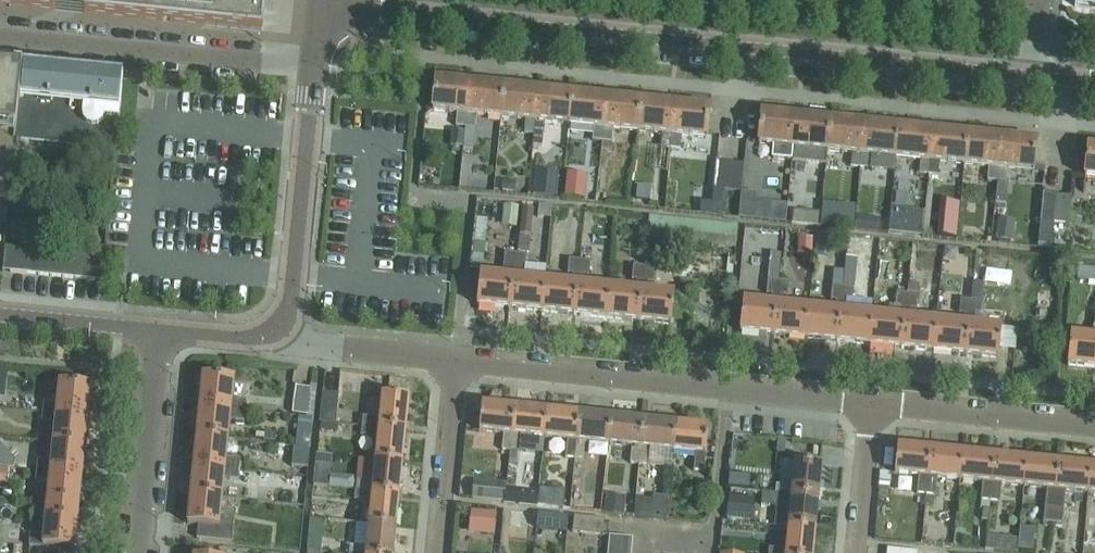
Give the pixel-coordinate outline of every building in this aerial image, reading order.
[(262,30),(265,0),(0,0),(0,4),(262,30)] [(1074,6),(1094,9),(1094,0),(1075,0),(1074,6)] [(9,198),(22,68),(0,66),(0,197),(9,198)] [(115,152),(123,78),(23,68),(16,142),(115,152)] [(435,79),(432,111),(457,114),(456,121),(454,121),(453,128),(465,129),(469,86),(469,84),(457,82),(436,80),(435,79)] [(465,129),(463,151),(473,152),(476,130),(477,130),(478,123),(475,123),(476,116),(501,118),(504,87),(481,85),(469,84),(469,86),(465,129)] [(504,87),(501,118),(525,121),(525,128),(522,128),(522,134),(534,135),(538,93),(538,90),(526,89),(504,87)] [(534,135),(532,147),(543,148),(544,136),(546,137),(546,130),(544,130),(544,123),(569,125),(572,94),(549,92),(538,90),(538,93),(534,135)] [(572,94),(569,125),(593,128),(593,135),(590,135),(590,141),(602,142),(606,100),(606,97),(595,96),(572,94)] [(606,100),(602,142),(614,143),(615,137),(613,137),(613,130),(638,132),(641,101),(618,99),(606,97),(606,100)] [(641,101),(638,132),(662,134),(661,142),(658,141),(658,148),(670,149),(675,107),(675,104),(663,103),(641,101)] [(675,107),(670,149),(682,150),(683,144),(681,144),(682,137),(706,139),(710,107),(709,107),(709,108),(687,106),(675,104),(675,107)] [(761,113),(758,145),(776,147),(774,160),(791,162),(796,119),(796,117),(783,115),(763,113),(761,113)] [(796,119),(791,162),(803,163),(825,166),(827,152),(830,120),(808,118),(796,117),(796,119)] [(830,120),(827,152),(851,154),(850,161),(848,161),(847,168),(860,170),(865,126),(865,124),(852,123),(830,120)] [(865,126),(860,170),(872,171),(873,164),(870,164),(871,157),(895,159),(898,127),(877,125),(865,124),(865,126)] [(898,127),(895,159),(920,162),(919,169),(916,168),(916,175),(928,177),(933,133),(933,131),(921,130),(898,127)] [(452,130),(450,146),(463,147),(464,132),(452,130)] [(933,133),(928,177),(940,178),(941,171),(938,171),(939,164),(963,166),(967,134),(944,132),(933,131),(933,133)] [(967,134),(963,166),(988,169),(988,176),(985,176),(984,182),(997,184),(1002,140),(1002,138),(990,137),(967,134)] [(1002,140),(997,184),(1009,185),(1010,178),(1007,178),(1007,171),(1033,174),(1036,141),(1035,140),(1035,141),(1013,139),(1002,138),(1002,140)] [(1084,178),(1094,179),(1094,147),(1090,147),(1090,146),(1088,146),(1084,178)] [(717,161),(714,189),(726,190),(728,191),(730,163),(717,161)] [(730,163),(728,191),(741,192),(744,164),(730,163)] [(535,193),(554,194),(555,178),(536,177),(535,193)] [(587,179),(566,177),(564,196),(585,199),(587,179)] [(501,191),(514,192),(515,182),(502,181),(501,191)] [(1051,224),(1054,196),(1040,195),(1038,223),(1051,224)] [(1054,196),(1051,224),(1065,226),(1068,197),(1054,196)] [(762,220),(786,223),(787,205),(764,202),(762,220)] [(889,233),(904,235),(906,210),(891,208),(889,233)] [(518,236),(530,237),(533,210),(521,209),(518,236)] [(791,209),(790,222),(816,224),(817,212),(791,209)] [(880,219),(869,218),(867,231),(879,232),(880,219)] [(1013,242),(1015,221),(998,219),(995,240),(1013,242)] [(812,255),(813,239),(798,238),(797,255),(812,255)] [(8,249),(6,272),(22,274),(24,251),(8,249)] [(24,251),(22,274),(38,275),(40,253),(24,251)] [(682,273),(701,273),(701,251),(683,251),(682,273)] [(770,252),(767,279),(778,280),(780,253),(770,252)] [(40,253),(38,275),(54,277),(57,254),(40,253)] [(513,267),(514,254),(504,253),(503,266),(513,267)] [(57,254),(54,277),(71,279),(73,256),(57,254)] [(514,254),(513,267),(524,269),(525,255),(514,254)] [(73,256),(71,279),(87,280),(90,257),(73,256)] [(578,274),(579,260),(568,259),(567,273),(578,274)] [(579,260),(578,274),(588,275),(589,261),(579,260)] [(642,281),(643,267),(632,266),(631,280),(642,281)] [(643,267),(642,281),(652,282),(653,268),(643,267)] [(1078,267),(1077,280),(1094,282),(1094,269),(1078,267)] [(480,275),(477,305),(509,308),(512,278),(480,275)] [(512,278),(509,308),(541,311),(544,281),(512,278)] [(767,279),(766,294),(771,294),(776,295),(778,280),(767,279)] [(778,280),(776,295),(782,295),(787,296),(788,281),(778,280)] [(544,281),(541,311),(573,314),(576,284),(544,281)] [(576,284),(573,314),(605,318),(609,288),(576,284)] [(831,286),(830,300),(835,301),(840,301),(842,287),(831,286)] [(842,287),(840,301),(851,302),(852,288),(842,287)] [(609,288),(605,318),(637,321),(640,291),(609,288)] [(640,291),(637,321),(670,324),(671,315),(689,317),(691,296),(640,291)] [(895,292),(894,307),(904,308),(906,293),(895,292)] [(906,293),(904,308),(914,309),(916,295),(906,293)] [(740,332),(772,335),(775,305),(776,295),(771,294),(770,304),(743,302),(740,332)] [(775,305),(772,335),(805,338),(808,308),(781,305),(782,295),(776,295),(775,305)] [(959,299),(958,313),(962,314),(968,314),(969,300),(959,299)] [(969,300),(968,314),(974,315),(978,316),(980,301),(969,300)] [(808,308),(805,338),(836,341),(839,311),(840,301),(835,301),(834,311),(808,308)] [(839,311),(836,341),(868,345),(871,315),(850,313),(851,302),(840,301),(839,311)] [(871,315),(868,345),(900,348),(903,318),(904,308),(894,307),(893,317),(871,315)] [(903,318),(900,348),(932,351),(935,321),(913,319),(914,309),(904,308),(903,318)] [(1092,337),(1070,335),(1067,365),(1094,368),(1094,313),(1092,337)] [(935,321),(932,351),(964,355),(967,325),(968,314),(962,314),(962,324),(935,321)] [(967,325),(964,355),(998,358),(999,348),(1016,350),(1018,330),(973,325),(974,315),(968,314),(967,325)] [(200,406),(244,411),(256,412),(257,402),(245,401),(245,398),(238,398),(238,400),(231,399),(233,380),(203,377),(201,397),(203,397),(202,404),(200,404),(200,406)] [(43,411),(87,416),(87,413),(85,413),(86,405),(88,406),(89,387),(60,384),(58,404),(51,403),(51,401),(44,400),(43,411)] [(294,387),(291,415),(307,416),(310,389),(294,387)] [(322,393),(319,423),(335,424),(338,395),(322,393)] [(361,426),(404,431),(407,397),(382,395),(379,419),(362,418),(361,426)] [(197,436),(227,439),(229,419),(236,420),(235,422),(243,423),(244,411),(200,406),(200,409),(202,409),(201,417),(199,416),(197,436)] [(510,452),(515,409),(482,406),(479,432),(503,434),(502,451),(510,452)] [(520,436),(544,438),(546,412),(515,409),(510,452),(519,453),(520,436)] [(53,442),(84,445),(86,427),(84,426),(84,418),(86,419),(87,416),(43,411),(41,425),(48,425),(48,422),(55,423),(53,442)] [(546,412),(544,438),(567,440),(565,457),(574,458),(579,415),(546,412)] [(579,415),(574,458),(583,459),(584,442),(608,444),(610,419),(579,415)] [(643,422),(610,419),(608,444),(632,447),(630,464),(639,465),(643,422)] [(643,422),(639,465),(647,466),(648,448),(672,451),(675,425),(643,422)] [(675,425),(672,451),(696,453),(694,471),(704,472),(708,428),(675,425)] [(375,460),(401,463),(404,431),(361,426),(360,435),(377,436),(375,460)] [(194,465),(238,469),(239,457),(232,456),(232,458),(225,458),(227,439),(197,436),(195,455),(197,455),(196,463),(194,463),(194,465)] [(37,470),(81,475),(81,472),(79,472),(79,464),(82,465),(84,445),(53,442),(51,463),(44,462),(44,460),(38,459),(37,470)] [(13,469),(14,460),(0,447),(0,468),(13,469)] [(918,494),(927,495),(931,452),(898,448),(895,474),(920,476),(918,494)] [(307,469),(309,450),(293,449),(292,467),(307,469)] [(931,452),(927,495),(935,496),(937,478),(960,480),(963,455),(931,452)] [(963,455),(960,480),(984,483),(982,499),(991,500),(995,458),(963,455)] [(995,458),(991,500),(1000,501),(1001,484),(1025,487),(1028,461),(995,458)] [(401,463),(375,460),(373,483),(356,482),(355,491),(397,495),(401,463)] [(1055,507),(1059,464),(1028,461),(1025,487),(1048,489),(1045,524),(1052,524),(1054,507),(1055,507)] [(818,498),(821,466),(796,463),(793,487),(777,485),(776,494),(818,498)] [(1090,493),(1092,468),(1059,464),(1055,507),(1054,507),(1052,524),(1061,525),(1065,491),(1090,493)] [(191,495),(221,498),(223,477),(230,478),(230,480),(236,481),(238,469),(194,465),(194,468),(196,468),(195,475),(193,475),(191,495)] [(81,475),(37,470),(36,483),(42,483),(42,480),(49,481),(47,501),(78,504),(80,485),(78,485),(78,477),(80,477),(81,475)] [(750,481),(729,478),(728,487),(749,489),(750,481)] [(473,481),(471,499),(502,502),(504,484),(473,481)] [(397,495),(355,491),(354,499),(371,500),(369,524),(394,527),(397,495)] [(517,504),(535,506),(536,493),(518,492),(517,504)] [(776,494),(766,493),(765,502),(777,503),(775,526),(789,527),(815,530),(818,498),(776,494)] [(221,498),(191,495),(189,513),(191,514),(190,521),(188,521),(188,525),(199,526),(197,538),(248,543),(249,531),(231,529),(232,515),(226,515),(226,517),(219,517),(221,498)] [(726,519),(752,522),(755,498),(728,496),(726,519)] [(635,499),(634,516),(665,519),(667,498),(653,497),(653,501),(635,499)] [(588,510),(597,511),(598,501),(589,500),(588,510)] [(47,501),(43,537),(36,536),(37,533),(30,532),(28,552),(48,552),(48,547),(73,549),(73,545),(71,545),(72,538),(74,538),(78,504),(47,501)] [(604,513),(623,515),(624,502),(605,501),(604,513)] [(471,511),(468,534),(494,536),(497,513),(471,511)] [(536,513),(510,511),(509,526),(528,528),(526,542),(533,542),(536,513)] [(568,516),(538,513),(536,529),(566,532),(568,516)] [(602,519),(572,517),(570,533),(601,536),(602,519)] [(311,519),(309,537),(321,538),(323,521),(311,519)] [(369,524),(366,548),(349,546),(348,552),(392,552),(394,527),(369,524)] [(815,530),(789,527),(786,551),(770,550),(769,552),(813,552),(815,530)] [(963,546),(965,531),(955,530),(953,545),(963,546)] [(608,550),(631,552),(632,539),(609,536),(608,550)] [(986,536),(985,549),(1015,552),(1016,538),(986,536)]
